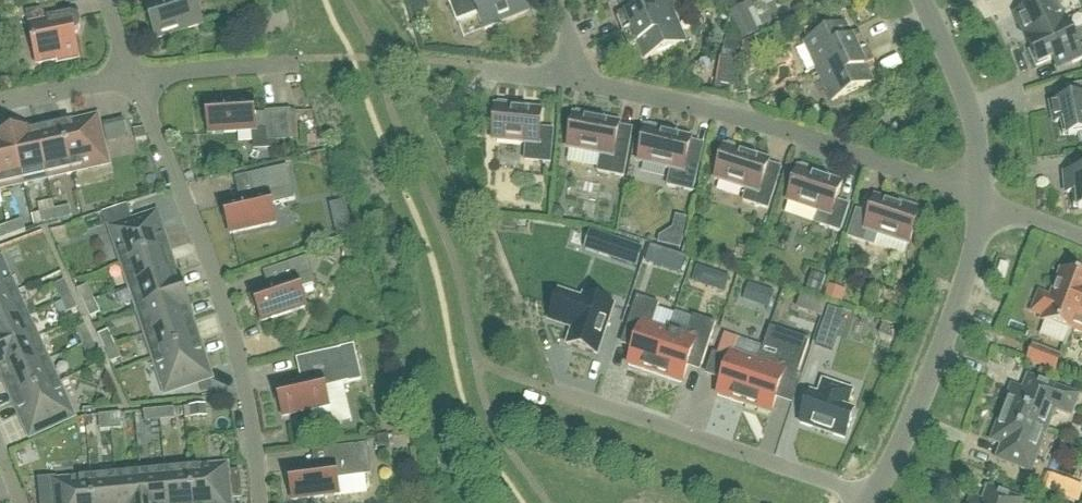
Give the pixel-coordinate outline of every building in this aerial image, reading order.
[(165,4),(147,10),(160,52),(162,51),(158,41),(212,24),(211,23),(203,25),(195,0),(164,0),(165,4)] [(499,27),(498,25),(527,13),(522,0),(447,0),(457,25),(479,16),(485,33),(499,27)] [(667,0),(626,0),(621,2),(627,18),(618,22),(623,36),(674,15),(667,0)] [(1066,23),(1066,22),(1065,22),(1054,0),(1053,0),(1017,17),(1027,40),(1026,40),(1027,41),(1066,23)] [(59,65),(80,61),(75,37),(77,36),(79,34),(80,33),(80,32),(81,31),(81,28),(81,27),(81,26),(80,24),(79,23),(78,22),(76,20),(75,20),(72,20),(71,20),(58,23),(56,9),(27,15),(38,67),(59,63),(59,65)] [(629,49),(639,45),(645,61),(686,45),(674,15),(623,36),(629,49)] [(751,21),(735,29),(741,42),(757,35),(751,21)] [(1066,23),(1027,41),(1033,54),(1030,55),(1037,69),(1068,55),(1073,66),(1081,62),(1081,33),(1073,37),(1066,23)] [(853,42),(845,27),(806,45),(819,74),(869,51),(862,38),(853,42)] [(740,47),(724,45),(716,94),(731,97),(740,47)] [(755,48),(745,46),(742,59),(753,61),(755,48)] [(819,74),(833,104),(873,85),(865,69),(875,65),(869,51),(819,74)] [(1079,88),(1081,101),(1052,107),(1056,126),(1061,125),(1064,139),(1069,138),(1069,140),(1079,138),(1081,147),(1081,88),(1079,88)] [(254,102),(207,105),(208,109),(204,109),(205,122),(209,122),(210,137),(257,133),(256,131),(267,131),(268,145),(294,143),(292,113),(266,115),(266,116),(255,117),(254,102)] [(499,109),(496,108),(493,143),(527,146),(525,163),(551,165),(554,133),(541,132),(543,113),(513,110),(513,107),(499,105),(499,109)] [(598,174),(624,179),(630,146),(617,144),(620,126),(591,120),(592,117),(577,114),(577,118),(574,117),(568,151),(601,158),(598,174)] [(72,173),(107,165),(97,121),(62,129),(72,173)] [(647,131),(639,164),(672,172),(668,189),(694,195),(701,162),(688,159),(692,141),(663,135),(664,131),(650,128),(649,131),(647,131)] [(38,135),(48,179),(72,173),(62,129),(38,135)] [(146,131),(135,134),(137,144),(148,141),(146,131)] [(34,136),(34,134),(13,139),(23,184),(48,179),(38,135),(34,136)] [(23,184),(13,139),(0,142),(0,190),(23,184)] [(728,150),(726,149),(715,182),(748,192),(744,204),(769,212),(778,185),(765,181),(770,163),(742,154),(743,151),(729,147),(728,150)] [(799,171),(788,204),(818,214),(814,225),(841,234),(850,208),(837,203),(843,186),(815,176),(816,173),(802,168),(801,172),(799,171)] [(228,222),(231,237),(277,226),(273,208),(296,202),(288,169),(251,177),(256,199),(224,206),(225,210),(221,210),(224,223),(228,222)] [(1079,212),(1081,211),(1081,170),(1081,176),(1066,177),(1068,196),(1073,196),(1074,210),(1079,210),(1079,212)] [(870,217),(857,213),(848,240),(863,245),(876,249),(880,237),(910,247),(920,214),(918,214),(919,210),(905,206),(904,209),(876,200),(870,217)] [(56,213),(58,224),(73,220),(71,209),(56,213)] [(129,209),(108,216),(112,229),(133,222),(129,209)] [(562,211),(555,210),(554,220),(564,221),(565,215),(562,211)] [(56,213),(41,216),(44,227),(58,224),(56,213)] [(167,252),(156,218),(113,232),(125,266),(167,252)] [(671,232),(682,235),(685,222),(674,219),(671,232)] [(8,228),(12,239),(27,233),(23,223),(8,228)] [(0,231),(0,243),(12,239),(8,228),(0,231)] [(611,261),(637,269),(643,252),(617,243),(611,261)] [(646,264),(663,270),(668,255),(651,249),(646,264)] [(125,266),(132,290),(175,275),(167,252),(125,266)] [(258,311),(263,325),(307,309),(301,292),(317,286),(308,260),(279,270),(284,284),(253,295),(254,298),(250,299),(255,312),(258,311)] [(0,265),(0,304),(16,296),(1,264),(0,265)] [(1062,273),(1051,301),(1044,298),(1037,316),(1045,319),(1043,323),(1070,334),(1064,350),(1065,350),(1081,305),(1081,281),(1062,273)] [(132,290),(140,313),(185,299),(178,279),(177,279),(175,275),(132,290)] [(813,275),(808,293),(819,296),(825,279),(813,275)] [(714,276),(711,285),(715,292),(724,295),(729,280),(714,276)] [(56,288),(62,302),(72,298),(66,284),(56,288)] [(830,287),(826,299),(842,305),(846,293),(830,287)] [(95,302),(89,288),(78,293),(85,307),(95,302)] [(766,293),(761,308),(769,311),(774,296),(766,293)] [(27,319),(16,296),(0,304),(0,331),(27,319)] [(582,304),(559,296),(551,323),(573,331),(567,348),(598,359),(615,309),(584,299),(582,304)] [(62,302),(69,316),(79,311),(72,298),(62,302)] [(190,318),(191,318),(185,299),(140,313),(148,336),(191,322),(190,318)] [(638,300),(624,341),(636,345),(628,368),(656,378),(670,334),(669,334),(653,328),(660,307),(638,300)] [(102,316),(95,302),(85,307),(91,321),(102,316)] [(826,307),(814,303),(810,315),(822,320),(826,307)] [(1065,350),(1066,350),(1073,331),(1081,335),(1081,305),(1065,350)] [(828,315),(817,347),(833,353),(844,320),(828,315)] [(37,341),(27,319),(0,331),(0,358),(37,341)] [(670,334),(656,378),(683,387),(690,363),(703,367),(717,327),(694,319),(689,334),(671,328),(669,334),(670,334)] [(191,322),(148,336),(156,360),(199,345),(191,322)] [(886,324),(881,336),(894,342),(892,327),(886,324)] [(93,342),(87,329),(76,333),(83,347),(93,342)] [(106,352),(116,347),(110,333),(99,338),(106,352)] [(759,364),(744,408),(772,417),(786,374),(798,378),(810,343),(788,336),(778,364),(760,358),(758,364),(759,364)] [(730,363),(717,399),(744,408),(759,364),(758,364),(760,358),(763,349),(725,337),(718,359),(730,363)] [(47,364),(37,341),(0,358),(0,372),(5,383),(47,364)] [(100,356),(93,342),(83,347),(89,361),(100,356)] [(167,394),(210,379),(199,345),(156,360),(167,394)] [(106,352),(113,366),(123,361),(116,347),(106,352)] [(281,405),(284,420),(330,409),(326,391),(349,385),(362,382),(354,349),(342,352),(304,360),(309,382),(277,389),(278,393),(274,393),(277,406),(281,405)] [(1061,360),(1034,349),(1028,363),(1055,374),(1061,360)] [(11,396),(12,396),(17,405),(58,386),(47,364),(5,383),(11,396)] [(1055,411),(1071,417),(1078,399),(1029,380),(1024,394),(1013,390),(1003,417),(1047,433),(1055,411)] [(812,395),(801,427),(845,442),(854,415),(847,413),(853,394),(824,384),(819,398),(812,395)] [(32,437),(73,418),(58,386),(17,405),(32,437)] [(190,409),(191,420),(207,419),(206,407),(190,409)] [(176,411),(160,412),(161,424),(177,422),(176,411)] [(146,425),(161,424),(160,412),(145,414),(146,425)] [(112,433),(123,432),(122,416),(111,417),(112,433)] [(102,434),(112,433),(111,417),(100,418),(102,434)] [(1003,417),(993,443),(1004,447),(998,461),(1031,474),(1047,433),(1003,417)] [(390,438),(378,440),(379,450),(391,449),(390,438)] [(340,497),(362,494),(368,492),(370,487),(369,478),(372,478),(369,447),(327,452),(329,467),(289,473),(290,476),(287,476),(288,489),(292,489),(293,502),(298,502),(340,497)] [(226,469),(191,473),(194,502),(229,502),(240,501),(237,473),(227,474),(226,469)] [(191,473),(166,475),(169,502),(194,502),(191,473)] [(141,478),(144,502),(169,502),(166,475),(141,478)] [(141,478),(117,480),(119,502),(144,502),(141,478)] [(92,482),(58,485),(57,480),(38,482),(40,502),(94,502),(92,482)] [(92,482),(94,502),(119,502),(117,480),(92,482)] [(989,491),(985,502),(1021,502),(989,491)]
